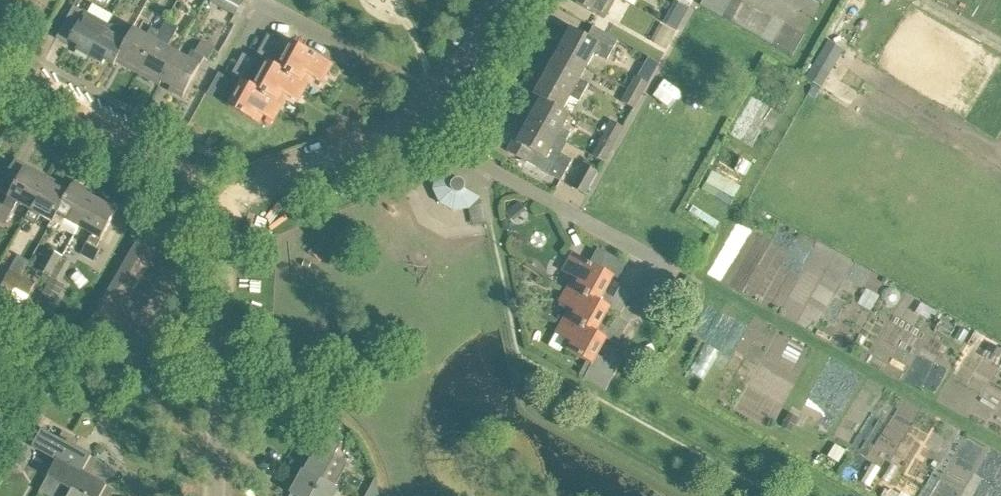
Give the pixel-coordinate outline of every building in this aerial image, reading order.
[(243,2),(240,0),(211,0),(210,2),(235,16),(243,2)] [(576,4),(604,20),(615,0),(578,0),(576,4)] [(717,0),(704,0),(700,6),(711,12),(717,0)] [(730,0),(717,0),(711,12),(721,17),(730,0)] [(743,2),(739,0),(730,0),(721,17),(731,23),(743,2)] [(741,28),(753,7),(743,2),(731,23),(741,28)] [(90,58),(108,26),(107,25),(112,16),(93,5),(87,15),(75,8),(56,39),(67,45),(70,42),(79,47),(77,50),(90,58)] [(752,34),(763,13),(753,7),(741,28),(752,34)] [(762,40),(773,19),(763,13),(752,34),(762,40)] [(772,45),(784,24),(773,19),(762,40),(772,45)] [(162,82),(178,54),(167,48),(178,28),(167,22),(161,33),(138,74),(151,81),(153,78),(162,82)] [(782,51),(794,30),(784,24),(772,45),(782,51)] [(108,26),(90,58),(103,65),(105,61),(114,66),(119,59),(118,58),(130,38),(129,37),(133,29),(125,25),(120,33),(108,26)] [(559,51),(587,67),(594,54),(607,61),(618,41),(593,28),(588,38),(568,27),(560,40),(564,42),(559,51)] [(138,74),(161,33),(152,28),(147,37),(133,29),(129,37),(130,38),(118,58),(119,59),(127,63),(125,67),(138,74)] [(794,30),(782,51),(793,57),(804,36),(794,30)] [(268,62),(280,42),(268,35),(256,56),(267,62),(268,62)] [(178,54),(162,82),(171,87),(169,91),(183,99),(205,58),(209,60),(215,49),(202,42),(191,61),(178,54)] [(302,82),(302,81),(306,74),(323,83),(333,65),(292,42),(278,68),(277,68),(302,82)] [(807,80),(823,89),(845,51),(829,42),(807,80)] [(543,71),(584,94),(589,85),(580,80),(587,67),(559,51),(554,60),(550,58),(543,71)] [(243,82),(244,82),(255,61),(243,55),(232,76),(243,82)] [(278,68),(268,62),(267,62),(253,87),(253,88),(278,101),(282,93),(298,103),(308,84),(302,81),(302,82),(277,68),(278,68)] [(534,96),(541,100),(563,110),(570,98),(579,103),(584,94),(543,71),(535,84),(539,86),(534,96)] [(219,102),(224,93),(231,81),(219,74),(207,95),(219,102)] [(629,90),(641,97),(648,84),(636,78),(629,90)] [(244,82),(243,82),(228,107),(253,121),(257,113),(274,122),(284,104),(278,101),(253,88),(253,87),(244,82)] [(634,109),(641,97),(629,90),(622,103),(634,109)] [(558,138),(566,143),(572,133),(563,128),(570,114),(563,110),(541,100),(537,108),(533,106),(525,120),(529,122),(558,138)] [(558,138),(529,122),(524,130),(521,128),(507,152),(526,163),(527,162),(547,174),(561,182),(573,161),(560,154),(566,143),(558,138)] [(612,122),(605,134),(616,141),(623,128),(612,122)] [(598,147),(609,153),(616,141),(605,134),(598,147)] [(46,182),(37,177),(39,173),(15,160),(0,188),(0,193),(9,197),(3,207),(0,205),(0,220),(7,223),(18,203),(30,210),(46,182)] [(585,166),(572,188),(585,196),(598,173),(585,166)] [(453,182),(453,183),(436,175),(433,191),(440,205),(454,212),(470,210),(481,200),(465,191),(466,190),(466,189),(466,188),(466,186),(466,185),(465,184),(465,183),(464,182),(463,182),(462,181),(460,180),(459,180),(456,180),(455,181),(454,182),(453,182)] [(46,182),(30,210),(25,219),(35,224),(40,215),(52,222),(68,194),(59,189),(61,186),(48,178),(46,182)] [(79,228),(95,199),(86,194),(88,190),(74,183),(68,194),(52,222),(48,229),(53,232),(55,232),(56,232),(58,232),(60,231),(66,220),(79,228)] [(104,204),(95,199),(79,228),(92,235),(81,255),(95,262),(101,251),(97,249),(119,208),(106,200),(104,204)] [(138,240),(159,252),(165,242),(144,230),(138,240)] [(153,262),(159,252),(138,240),(132,250),(153,262)] [(147,273),(153,262),(132,250),(126,261),(147,273)] [(53,279),(63,258),(48,251),(37,272),(53,279)] [(563,272),(573,278),(569,285),(575,289),(599,302),(604,293),(614,277),(596,267),(573,254),(563,272)] [(141,283),(147,273),(126,261),(120,271),(141,283)] [(17,289),(23,277),(10,270),(4,282),(17,289)] [(135,293),(141,283),(120,271),(114,281),(135,293)] [(23,277),(17,289),(29,296),(35,284),(23,277)] [(129,303),(135,293),(114,281),(108,291),(129,303)] [(575,289),(569,285),(559,303),(570,309),(566,316),(596,333),(601,325),(610,308),(599,302),(575,289)] [(621,287),(614,299),(604,293),(599,302),(610,308),(621,314),(632,293),(621,287)] [(123,313),(129,303),(108,291),(102,301),(123,313)] [(117,323),(123,313),(102,301),(97,311),(117,323)] [(112,333),(117,323),(97,311),(91,321),(112,333)] [(606,339),(596,333),(566,316),(556,335),(561,338),(568,351),(568,352),(586,362),(578,376),(585,379),(597,356),(606,339)] [(617,318),(610,330),(601,325),(596,333),(606,339),(617,345),(629,324),(617,318)] [(105,344),(112,333),(91,321),(85,332),(105,344)] [(693,369),(709,376),(722,348),(706,340),(693,369)] [(1000,353),(1000,350),(991,345),(985,356),(995,362),(1000,353)] [(613,349),(607,361),(597,356),(585,379),(606,391),(625,355),(613,349)] [(68,466),(83,473),(91,457),(76,448),(80,441),(63,432),(59,439),(42,430),(33,447),(57,461),(68,466)] [(342,443),(328,435),(321,448),(318,446),(309,462),(301,458),(292,475),(300,479),(291,495),(292,495),(312,495),(322,479),(335,486),(348,462),(335,455),(342,443)] [(83,473),(68,466),(57,461),(48,477),(72,490),(85,495),(101,495),(107,486),(91,478),(99,461),(91,457),(83,473)] [(338,488),(335,486),(322,479),(312,495),(333,495),(338,488)] [(101,495),(111,495),(114,491),(107,486),(101,495)]
